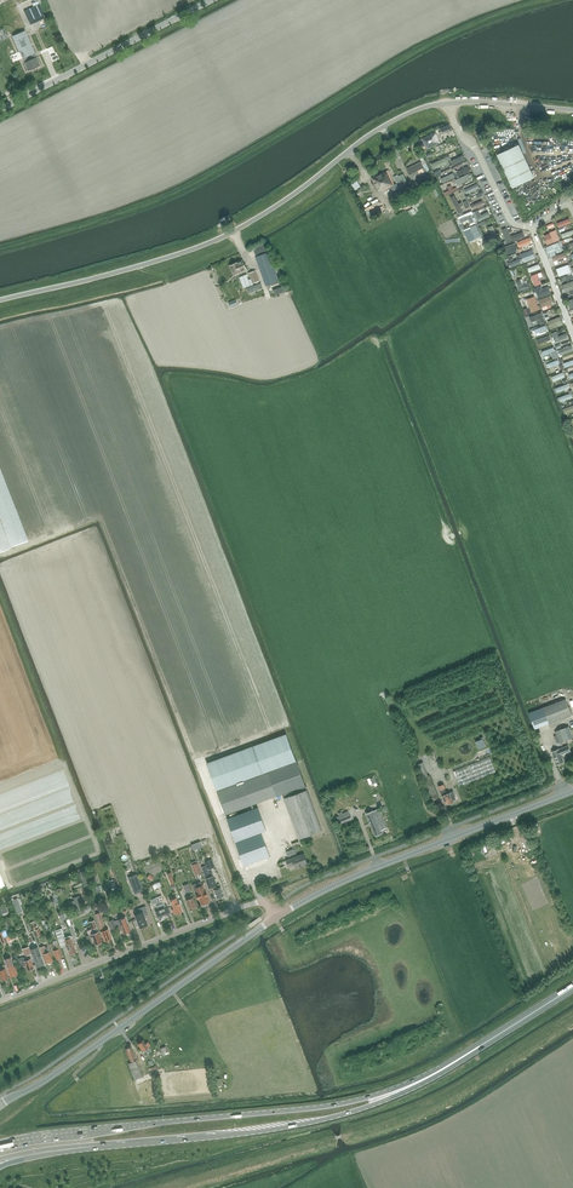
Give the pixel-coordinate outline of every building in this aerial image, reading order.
[(39,4),(24,11),(30,24),(45,18),(39,4)] [(26,33),(14,39),(22,58),(24,57),(26,61),(24,62),(28,71),(40,65),(36,57),(34,58),(32,53),(34,52),(26,33)] [(9,56),(16,54),(12,45),(6,47),(9,56)] [(440,128),(442,132),(451,128),(449,124),(440,128)] [(422,138),(427,149),(440,142),(436,132),(422,138)] [(405,149),(415,144),(413,140),(403,146),(405,149)] [(531,171),(519,144),(497,155),(512,187),(534,177),(534,176),(537,175),(534,170),(531,171)] [(436,153),(438,157),(451,151),(449,147),(436,153)] [(451,160),(453,165),(465,159),(463,155),(451,160)] [(431,164),(433,168),(446,162),(444,158),(431,164)] [(421,162),(407,169),(412,180),(426,173),(421,162)] [(455,172),(457,176),(470,170),(468,166),(455,172)] [(394,185),(387,171),(372,178),(378,191),(382,189),(382,190),(388,188),(389,190),(392,189),(394,193),(400,191),(397,184),(394,185)] [(440,179),(442,183),(455,177),(453,173),(440,179)] [(455,180),(457,184),(470,178),(468,174),(455,180)] [(464,189),(466,194),(479,188),(477,183),(464,189)] [(415,195),(409,198),(409,199),(411,203),(417,200),(415,195)] [(451,197),(459,214),(463,212),(455,195),(451,197)] [(409,199),(403,202),(405,207),(412,203),(411,203),(409,199)] [(470,205),(472,210),(484,205),(482,200),(470,205)] [(369,210),(364,213),(368,220),(382,212),(380,207),(370,213),(369,210)] [(474,212),(478,220),(490,215),(488,211),(481,215),(478,210),(474,212)] [(468,219),(470,223),(474,222),(471,213),(459,218),(461,222),(468,219)] [(557,222),(558,226),(571,222),(569,217),(557,222)] [(468,227),(474,239),(481,236),(476,224),(468,227)] [(486,237),(488,242),(498,238),(492,225),(489,227),(492,234),(486,237)] [(545,240),(546,245),(559,240),(555,229),(549,232),(551,238),(545,240)] [(563,238),(572,234),(572,229),(561,234),(563,238)] [(511,236),(513,241),(525,236),(523,232),(511,236)] [(517,242),(519,247),(532,242),(530,238),(517,242)] [(503,247),(506,254),(517,250),(514,243),(503,247)] [(267,245),(253,250),(266,285),(279,281),(267,245)] [(521,254),(524,262),(535,258),(532,250),(521,254)] [(508,263),(510,267),(521,263),(520,259),(508,263)] [(233,275),(241,271),(246,269),(244,266),(242,260),(230,265),(233,275)] [(527,268),(529,272),(540,268),(539,263),(527,268)] [(260,281),(256,270),(249,273),(250,278),(248,278),(246,274),(240,277),(243,288),(253,285),(253,286),(247,288),(248,293),(259,289),(262,287),(261,283),(258,284),(257,282),(260,281)] [(531,276),(535,286),(541,283),(539,277),(543,276),(542,272),(531,276)] [(515,280),(519,291),(530,286),(529,282),(523,285),(520,278),(515,280)] [(535,287),(538,297),(551,292),(549,286),(542,289),(541,285),(535,287)] [(286,291),(284,286),(273,290),(275,295),(286,291)] [(527,299),(532,312),(540,309),(534,296),(527,299)] [(539,299),(542,307),(552,303),(549,296),(539,299)] [(530,317),(531,322),(539,319),(541,323),(544,321),(541,313),(530,317)] [(547,321),(551,329),(563,324),(560,316),(547,321)] [(534,329),(536,334),(547,329),(546,325),(534,329)] [(552,333),(555,342),(569,338),(567,332),(558,336),(556,331),(552,333)] [(538,339),(539,344),(551,339),(549,335),(538,339)] [(561,355),(572,350),(572,348),(572,345),(559,350),(561,355)] [(542,351),(544,356),(555,351),(553,347),(542,351)] [(546,364),(548,368),(559,364),(558,359),(546,364)] [(551,377),(553,381),(564,377),(563,373),(551,377)] [(555,388),(557,392),(568,388),(567,384),(555,388)] [(559,397),(560,401),(572,397),(570,393),(559,397)] [(565,413),(572,410),(572,405),(563,409),(565,413)] [(535,728),(572,715),(566,699),(529,712),(535,728)] [(555,732),(556,735),(557,735),(560,742),(572,737),(569,726),(562,729),(556,731),(555,732)] [(225,814),(273,797),(305,785),(286,734),(207,763),(225,814)] [(557,765),(564,762),(561,755),(570,751),(568,745),(552,751),(557,765)] [(453,771),(459,786),(496,771),(490,757),(453,771)] [(438,797),(429,774),(421,777),(430,800),(438,797)] [(444,784),(438,786),(440,790),(445,804),(448,803),(448,804),(453,802),(452,800),(455,799),(452,792),(447,794),(444,788),(445,788),(444,784)] [(306,785),(284,794),(285,797),(284,798),(299,839),(322,830),(307,789),(308,789),(306,785)] [(258,807),(227,818),(235,841),(262,831),(266,830),(258,807)] [(374,810),(366,814),(375,836),(383,833),(382,830),(386,828),(379,809),(374,811),(374,810)] [(341,812),(339,813),(341,818),(343,823),(352,819),(350,814),(348,811),(342,813),(341,812)] [(262,831),(235,841),(244,865),(270,855),(262,831)] [(504,836),(496,839),(499,844),(506,841),(504,836)] [(302,866),(307,864),(304,854),(287,860),(289,866),(294,864),(296,869),(302,867),(302,866)] [(205,861),(207,870),(214,867),(211,859),(205,861)] [(197,862),(196,860),(191,862),(192,864),(191,865),(195,874),(201,872),(197,862)] [(201,867),(205,878),(210,876),(206,865),(201,867)] [(85,871),(79,872),(84,887),(89,885),(86,878),(87,878),(85,871)] [(171,885),(175,883),(171,872),(167,874),(171,885)] [(137,874),(128,877),(134,893),(143,890),(137,874)] [(217,885),(213,876),(205,879),(209,889),(213,887),(217,885)] [(207,902),(208,902),(206,896),(207,896),(203,884),(202,885),(200,881),(192,884),(197,899),(199,898),(201,904),(202,904),(203,904),(207,903),(207,902)] [(186,893),(191,891),(189,884),(183,886),(186,893)] [(217,885),(213,887),(217,898),(223,895),(219,884),(217,885)] [(189,909),(196,906),(191,894),(187,896),(188,899),(186,900),(189,909)] [(158,908),(160,907),(157,897),(151,900),(153,905),(156,904),(158,908)] [(178,903),(176,897),(171,899),(174,909),(172,910),(174,914),(182,911),(179,902),(178,903)] [(22,912),(17,898),(12,900),(17,913),(22,912)] [(73,903),(67,905),(70,912),(76,910),(73,903)] [(163,905),(160,906),(160,907),(161,909),(165,918),(171,915),(167,907),(167,906),(166,905),(165,905),(164,905),(163,905)] [(144,927),(144,926),(148,925),(144,916),(148,914),(145,906),(137,909),(139,913),(134,915),(139,928),(140,927),(142,928),(144,927)] [(159,920),(165,918),(161,909),(155,912),(159,920)] [(103,921),(100,913),(95,915),(104,941),(111,938),(108,929),(106,930),(104,925),(103,921)] [(127,922),(125,916),(122,918),(114,921),(113,919),(108,921),(111,929),(112,929),(115,927),(115,926),(120,924),(123,934),(125,933),(126,934),(128,933),(128,932),(130,931),(126,922),(127,922)] [(102,942),(98,932),(96,927),(94,920),(89,922),(92,929),(88,930),(89,935),(88,935),(90,941),(92,940),(94,945),(102,942)] [(74,939),(77,937),(73,924),(69,926),(74,939)] [(60,929),(55,931),(61,947),(65,946),(66,945),(66,944),(65,943),(64,940),(64,939),(64,938),(65,937),(62,928),(60,929)] [(64,939),(64,940),(65,943),(66,944),(66,945),(69,954),(76,952),(73,943),(71,936),(70,935),(65,937),(64,938),(64,939)] [(62,957),(56,940),(52,941),(53,942),(50,943),(53,950),(52,950),(56,959),(62,957)] [(38,946),(30,948),(37,965),(44,963),(38,946)] [(45,946),(40,948),(46,962),(47,961),(47,962),(51,961),(50,960),(53,959),(48,946),(45,947),(45,946)] [(29,947),(22,949),(25,956),(32,954),(29,947)] [(14,966),(13,965),(11,957),(4,960),(10,976),(12,975),(13,976),(16,975),(17,974),(17,973),(18,973),(15,965),(14,966)] [(28,959),(27,957),(23,958),(23,957),(18,959),(21,967),(25,965),(27,970),(28,969),(29,970),(31,970),(31,969),(34,968),(30,959),(28,959)] [(0,966),(0,976),(1,980),(9,977),(4,965),(0,966)] [(137,1044),(142,1051),(145,1049),(147,1051),(150,1050),(148,1047),(150,1045),(148,1042),(146,1044),(143,1040),(137,1044)] [(141,1077),(130,1047),(126,1049),(130,1063),(128,1064),(134,1079),(141,1077)]
